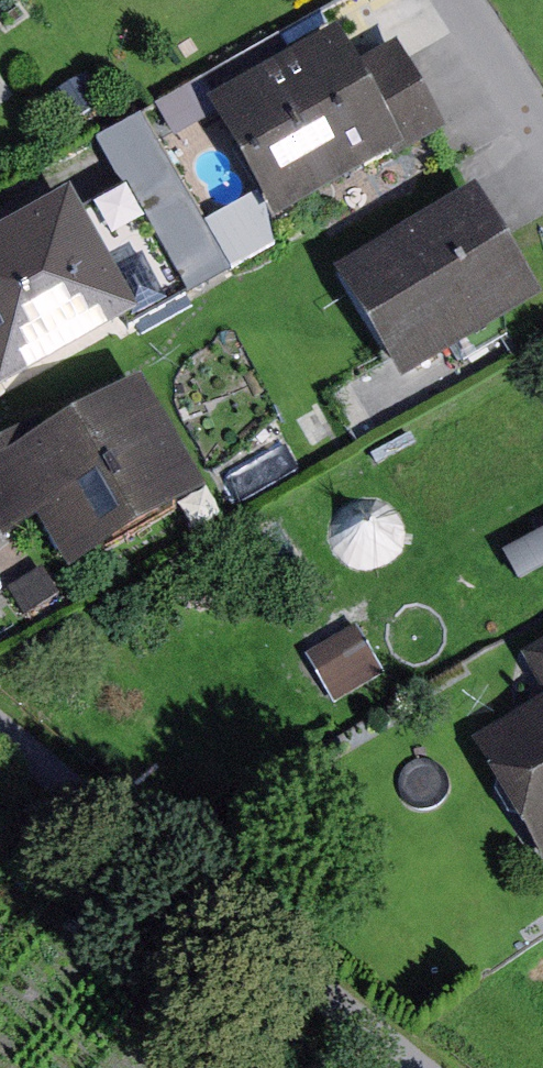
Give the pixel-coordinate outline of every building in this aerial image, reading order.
[(448,115),(411,49),(370,72),(343,24),(224,90),(289,204),(448,115)] [(492,196),(347,281),(416,397),(542,323),(542,282),(492,196)] [(0,228),(0,354),(7,366),(50,342),(62,362),(123,328),(51,199),(16,219),(0,228)] [(223,512),(152,378),(0,457),(0,519),(14,546),(55,525),(86,583),(223,512)] [(542,565),(542,534),(511,549),(524,574),(542,565)] [(36,634),(86,603),(65,569),(14,601),(36,634)] [(523,639),(542,671),(542,628),(523,639)] [(400,679),(370,629),(320,658),(349,708),(400,679)] [(483,742),(542,842),(542,710),(483,742)]
